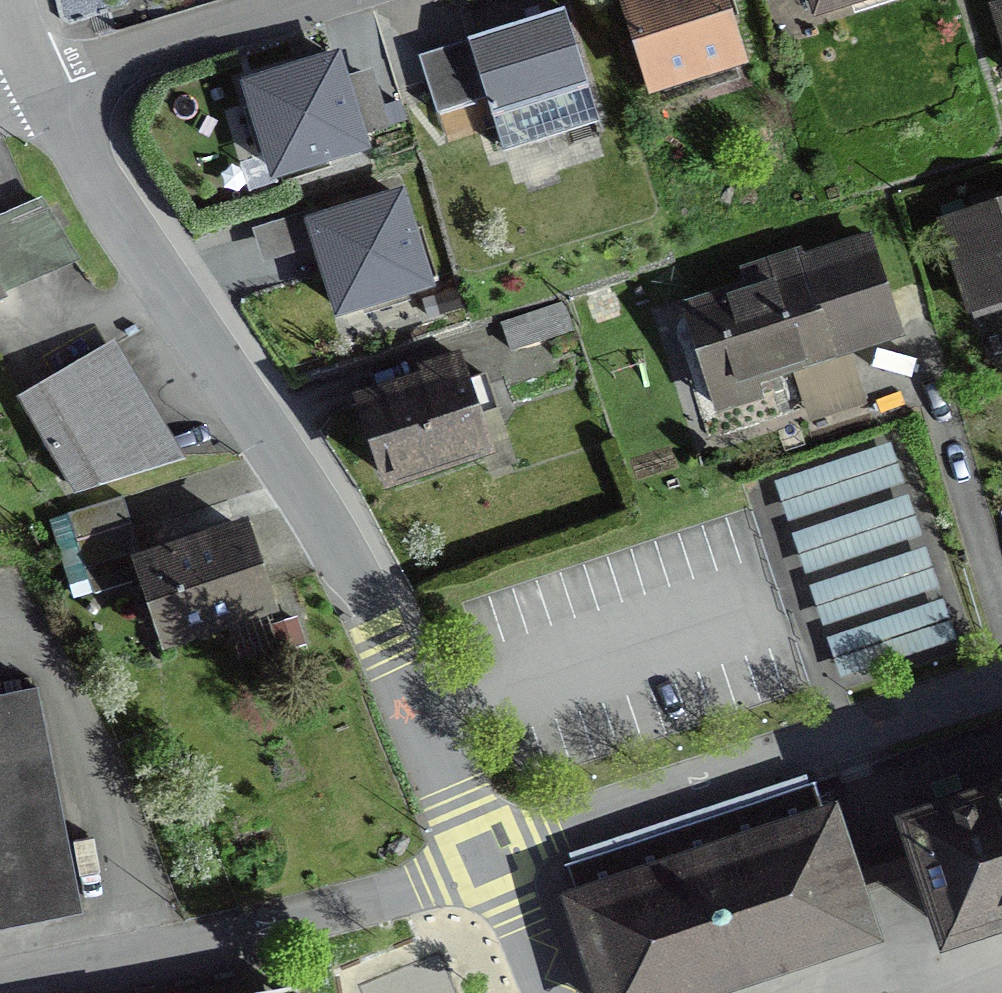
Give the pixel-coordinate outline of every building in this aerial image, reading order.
[(722,0),(620,0),(649,90),(741,60),(722,0)] [(817,26),(895,0),(808,0),(817,26)] [(991,12),(1001,48),(1001,9),(991,12)] [(562,12),(414,58),(432,115),(483,99),(498,148),(595,118),(562,12)] [(272,165),(359,139),(334,56),(247,82),(272,165)] [(338,303),(421,275),(393,192),(310,220),(338,303)] [(941,226),(970,324),(1001,315),(1001,209),(941,226)] [(753,306),(688,325),(717,424),(767,409),(762,395),(900,356),(873,263),(806,282),(800,262),(745,278),(753,306)] [(568,333),(559,308),(501,327),(510,353),(568,333)] [(71,489),(174,455),(108,346),(17,400),(71,489)] [(460,390),(359,424),(387,505),(488,471),(460,390)] [(887,451),(773,486),(785,521),(899,486),(887,451)] [(904,501),(790,537),(802,571),(916,536),(904,501)] [(236,510),(129,547),(161,638),(269,601),(236,510)] [(922,555),(808,590),(820,625),(934,590),(922,555)] [(940,609),(826,644),(838,679),(952,644),(940,609)] [(80,902),(35,687),(0,694),(0,918),(80,902)] [(558,894),(591,992),(694,992),(872,935),(858,892),(851,871),(845,851),(830,806),(823,808),(816,787),(810,789),(573,868),(569,869),(575,889),(558,894)] [(950,931),(1001,914),(1001,797),(915,825),(916,830),(923,850),(930,869),(950,931)]
